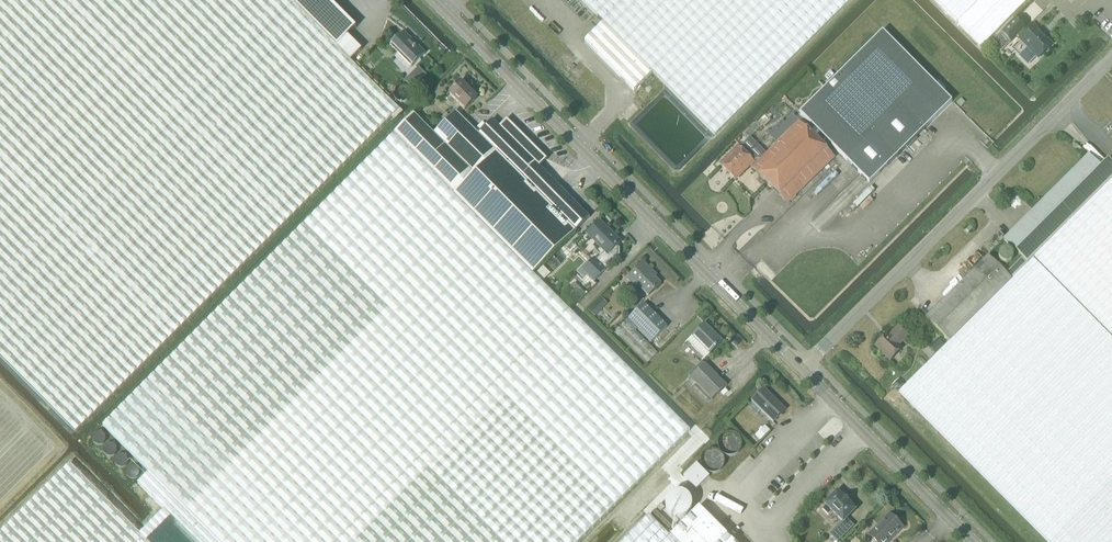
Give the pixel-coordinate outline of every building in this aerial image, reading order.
[(76,433),(82,427),(399,110),(350,61),(336,46),(289,0),(0,0),(0,356),(76,433)] [(347,35),(348,36),(356,28),(329,0),(328,0),(327,1),(325,0),(289,0),(336,46),(347,35)] [(603,23),(653,72),(715,135),(852,0),(581,0),(603,23)] [(958,23),(981,0),(935,0),(958,23)] [(958,23),(982,47),(1029,0),(981,0),(958,23)] [(1015,19),(1001,33),(1011,44),(1017,39),(1019,41),(1019,40),(1028,49),(1023,54),(1031,63),(1037,57),(1038,58),(1052,45),(1033,26),(1025,34),(1023,32),(1026,29),(1015,19)] [(585,41),(634,91),(653,72),(603,23),(585,41)] [(800,113),(869,184),(952,102),(882,31),(800,113)] [(404,32),(391,45),(399,53),(398,54),(411,67),(412,66),(417,62),(421,61),(420,58),(425,53),(404,32)] [(362,50),(348,36),(347,35),(336,46),(350,61),(362,50)] [(996,39),(992,43),(999,51),(1002,48),(1002,45),(996,39)] [(419,68),(405,82),(414,90),(428,76),(419,68)] [(450,94),(465,110),(477,98),(461,83),(450,94)] [(455,195),(497,154),(575,232),(589,217),(539,167),(547,160),(507,120),(500,128),(492,120),(478,134),(455,112),(449,118),(446,115),(442,119),(445,122),(433,134),(414,114),(395,134),(455,195)] [(788,204),(834,158),(799,122),(760,160),(752,152),(744,143),(739,148),(738,147),(721,165),(735,180),(750,165),(752,167),(752,168),(788,204)] [(219,541),(339,541),(570,311),(533,274),(455,195),(395,134),(103,426),(149,472),(219,541)] [(455,195),(533,274),(575,232),(497,154),(455,195)] [(1003,238),(1004,240),(1023,259),(1028,264),(1033,259),(1032,259),(1034,257),(1111,180),(1111,164),(1108,160),(1107,161),(1100,167),(1087,154),(1004,236),(1003,238)] [(1034,257),(1111,336),(1111,180),(1034,257)] [(594,281),(620,256),(619,249),(617,246),(620,243),(600,222),(587,235),(605,252),(596,261),(594,259),(583,271),(594,281)] [(998,233),(984,247),(985,248),(990,253),(1004,240),(1003,238),(998,233)] [(1011,280),(1007,275),(988,256),(926,318),(949,342),(1011,280)] [(1033,259),(1028,264),(1023,259),(1007,275),(1011,280),(949,342),(899,392),(1048,541),(1111,541),(1111,339),(1033,259)] [(649,296),(661,284),(651,274),(653,272),(643,262),(627,279),(633,285),(635,283),(649,296)] [(628,320),(626,321),(636,331),(638,330),(651,343),(667,328),(643,304),(628,320)] [(572,312),(570,311),(339,541),(579,541),(690,431),(572,312)] [(626,321),(615,332),(646,364),(657,354),(649,345),(636,331),(626,321)] [(722,342),(705,324),(688,341),(705,359),(722,342)] [(876,346),(890,360),(902,348),(898,345),(907,336),(899,327),(889,336),(888,334),(876,346)] [(691,378),(713,399),(727,385),(705,364),(691,378)] [(899,379),(892,386),(898,391),(904,384),(899,379)] [(758,414),(762,411),(773,422),(786,410),(764,389),(752,402),(753,402),(749,405),(758,414)] [(765,426),(755,436),(760,441),(770,431),(765,426)] [(160,528),(153,521),(140,534),(70,464),(0,534),(0,541),(171,541),(158,529),(160,528)] [(697,464),(684,477),(697,490),(710,477),(705,473),(705,472),(704,472),(704,471),(703,471),(703,470),(697,464)] [(149,472),(138,483),(164,510),(153,521),(160,528),(171,517),(196,541),(219,541),(149,472)] [(837,492),(825,504),(826,505),(822,509),(828,515),(832,511),(843,522),(830,535),(837,541),(838,541),(854,526),(846,519),(855,510),(849,504),(850,503),(844,497),(843,498),(837,492)] [(675,541),(734,541),(699,507),(670,537),(675,541)] [(651,514),(668,530),(672,526),(655,510),(651,514)] [(875,541),(889,541),(904,527),(890,514),(869,536),(875,541)] [(623,541),(675,541),(670,537),(649,516),(623,541)]
